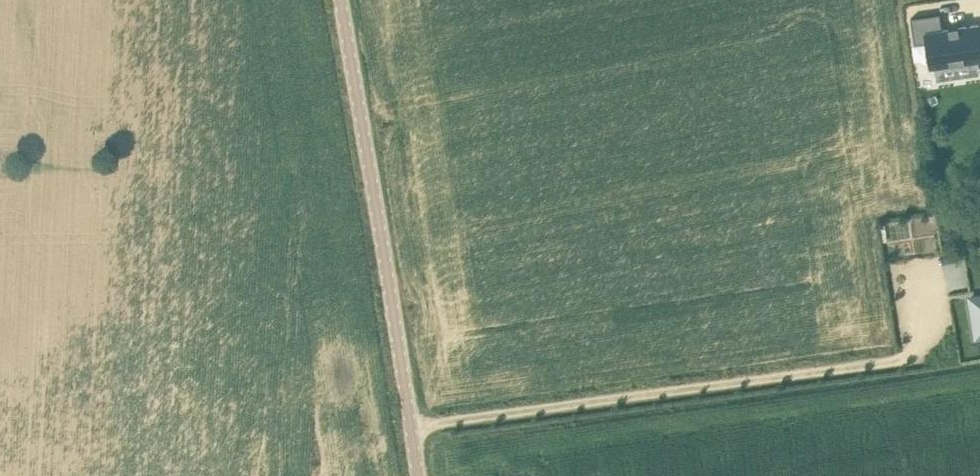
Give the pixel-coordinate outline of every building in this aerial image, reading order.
[(910,18),(914,44),(927,42),(931,67),(979,60),(979,33),(979,24),(943,29),(940,14),(910,18)] [(970,298),(977,337),(979,337),(979,296),(970,298)]
